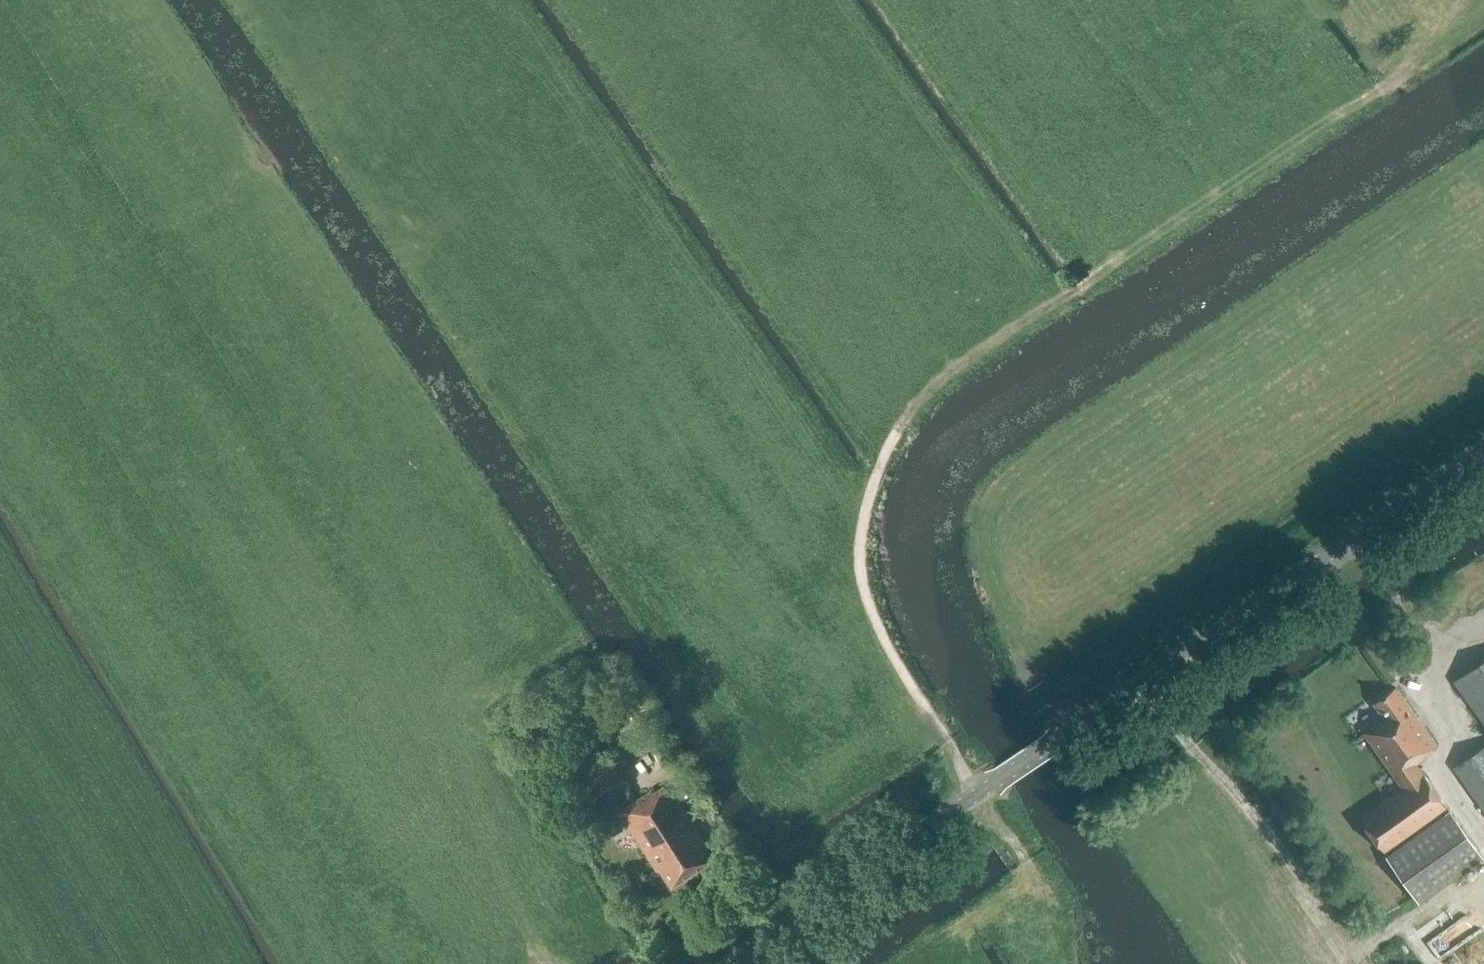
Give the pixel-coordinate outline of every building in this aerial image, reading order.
[(1483,723),(1483,660),(1454,681),(1483,723)] [(1360,818),(1384,852),(1419,901),(1482,857),(1416,764),(1426,756),(1425,754),(1437,746),(1395,687),(1373,703),(1384,718),(1363,733),(1402,788),(1360,818)] [(1453,767),(1483,811),(1483,745),(1453,767)] [(605,791),(622,780),(607,756),(590,767),(605,791)] [(671,887),(713,861),(704,847),(706,845),(667,783),(653,792),(652,790),(619,811),(657,871),(659,869),(671,887)] [(1427,924),(1440,949),(1470,933),(1457,908),(1427,924)]
